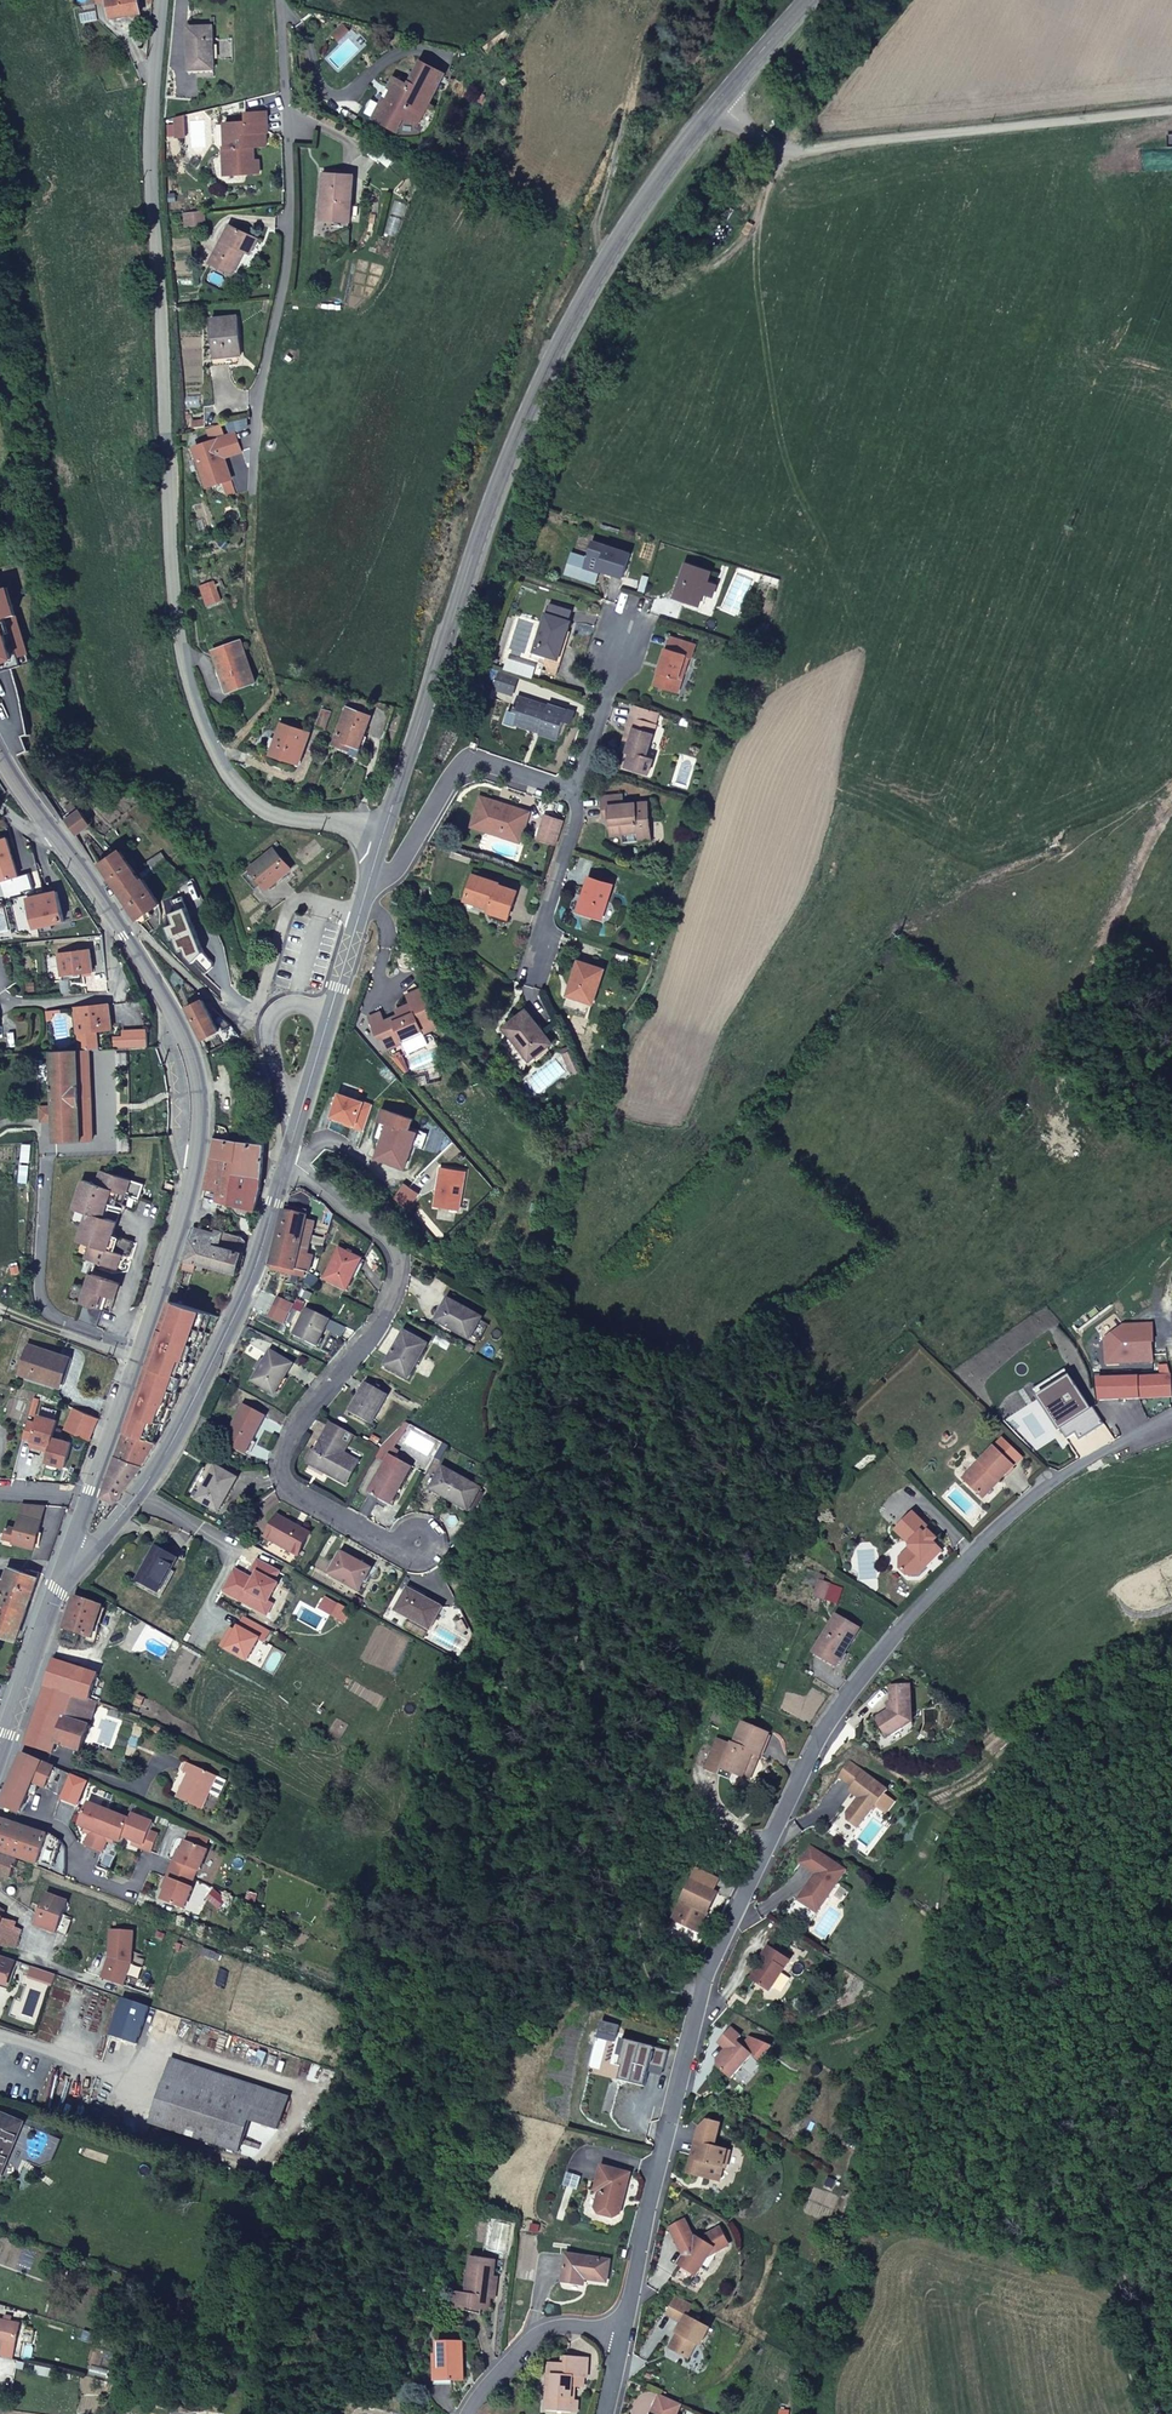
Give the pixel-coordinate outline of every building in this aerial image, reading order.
[(115,18),(142,12),(139,0),(110,0),(115,18)] [(185,58),(184,70),(208,72),(210,29),(181,28),(179,58),(185,58)] [(405,122),(420,129),(444,78),(418,66),(407,91),(392,84),(388,92),(391,94),(385,106),(382,104),(373,123),(399,135),(405,122)] [(251,139),(258,139),(260,139),(261,121),(239,120),(239,128),(218,128),(218,152),(214,152),(213,172),(216,172),(236,173),(236,180),(250,180),(250,165),(243,165),(243,151),(251,151),(251,139)] [(338,227),(341,179),(313,177),(311,204),(317,204),(316,225),(338,227)] [(191,216),(173,218),(174,231),(193,229),(191,216)] [(219,232),(203,270),(226,279),(235,257),(242,259),(248,244),(219,232)] [(237,359),(229,320),(203,325),(211,364),(237,359)] [(189,430),(191,436),(204,432),(202,427),(189,430)] [(222,487),(236,481),(227,460),(244,454),(237,436),(197,452),(213,491),(222,487)] [(242,497),(236,481),(222,487),(229,503),(242,497)] [(593,541),(589,554),(584,569),(599,573),(600,570),(622,577),(630,553),(593,541)] [(584,569),(589,554),(584,553),(579,567),(584,569)] [(686,563),(674,597),(699,606),(705,590),(713,593),(715,586),(707,583),(711,572),(686,563)] [(599,573),(584,569),(583,573),(597,578),(599,573)] [(236,600),(231,582),(217,587),(223,603),(236,600)] [(550,603),(547,614),(570,622),(573,611),(550,603)] [(534,651),(547,655),(559,658),(570,622),(547,614),(534,651)] [(241,680),(227,638),(201,647),(214,689),(241,680)] [(686,657),(689,658),(691,658),(695,645),(672,638),(668,649),(666,648),(655,684),(679,691),(683,677),(680,676),(686,657)] [(683,677),(689,658),(686,657),(680,676),(683,677)] [(558,662),(546,658),(542,671),(558,676),(561,663),(558,662)] [(522,678),(504,673),(499,690),(516,696),(522,678)] [(522,702),(516,700),(512,712),(517,714),(514,724),(527,728),(528,726),(540,729),(539,732),(557,739),(567,711),(523,698),(522,702)] [(338,708),(324,744),(339,750),(342,744),(356,750),(367,719),(338,708)] [(646,723),(649,712),(635,708),(627,728),(633,730),(626,752),(631,753),(627,767),(648,774),(653,759),(645,757),(654,726),(646,723)] [(658,714),(649,712),(646,723),(654,726),(658,714)] [(271,722),(260,757),(285,765),(296,730),(271,722)] [(633,730),(627,728),(620,750),(626,752),(633,730)] [(622,766),(627,767),(631,753),(626,752),(622,766)] [(623,841),(638,840),(638,833),(650,832),(647,803),(623,806),(622,795),(603,797),(605,817),(610,817),(611,835),(622,834),(623,841)] [(492,827),(522,836),(529,813),(480,798),(471,827),(490,833),(492,827)] [(80,812),(67,821),(76,835),(90,826),(80,812)] [(537,839),(555,845),(563,822),(544,816),(537,839)] [(520,842),(522,836),(492,827),(490,833),(520,842)] [(274,849),(250,869),(243,876),(255,890),(262,884),(268,890),(292,870),(274,849)] [(120,894),(140,881),(120,852),(101,865),(120,894)] [(499,883),(473,875),(464,900),(489,908),(488,912),(507,918),(516,891),(498,886),(499,883)] [(588,877),(578,911),(601,918),(612,885),(588,877)] [(120,894),(137,919),(159,904),(143,879),(140,881),(120,894)] [(56,889),(27,898),(34,927),(62,918),(56,889)] [(89,949),(57,953),(60,975),(92,971),(89,949)] [(579,962),(567,995),(592,1003),(603,970),(579,962)] [(437,1028),(420,989),(406,996),(409,1004),(395,1011),(399,1020),(393,1022),(394,1024),(387,1027),(380,1013),(368,1018),(375,1034),(379,1039),(382,1038),(387,1050),(402,1043),(401,1040),(421,1031),(423,1034),(437,1028)] [(218,1031),(201,1000),(186,1007),(202,1039),(218,1031)] [(108,1004),(73,1008),(76,1032),(79,1049),(87,1049),(98,1048),(96,1029),(111,1028),(108,1004)] [(551,1043),(526,1011),(504,1028),(529,1061),(551,1043)] [(222,1045),(238,1037),(231,1026),(217,1033),(222,1045)] [(115,1047),(149,1046),(148,1029),(123,1030),(123,1038),(114,1038),(114,1047),(115,1047)] [(54,1120),(55,1141),(91,1139),(91,1135),(80,1135),(76,1049),(51,1051),(51,1057),(53,1106),(54,1120)] [(80,1135),(91,1135),(87,1049),(79,1049),(76,1049),(80,1135)] [(572,1073),(581,1070),(572,1052),(564,1055),(572,1073)] [(266,1099),(260,1100),(263,1112),(269,1111),(266,1099)] [(40,1120),(54,1120),(53,1106),(39,1106),(40,1120)] [(412,1120),(382,1109),(378,1121),(388,1125),(376,1158),(404,1168),(416,1133),(409,1130),(412,1120)] [(239,1129),(236,1115),(222,1117),(224,1131),(239,1129)] [(258,1188),(262,1146),(213,1140),(203,1198),(225,1204),(223,1210),(230,1212),(232,1205),(252,1211),(258,1188)] [(138,1200),(142,1185),(100,1172),(96,1186),(82,1181),(73,1210),(86,1214),(78,1242),(92,1247),(87,1261),(116,1270),(121,1256),(127,1258),(132,1243),(111,1236),(124,1195),(138,1200)] [(418,1194),(404,1185),(395,1197),(422,1222),(426,1217),(420,1213),(424,1208),(418,1194)] [(282,1211),(271,1264),(309,1273),(313,1256),(308,1255),(315,1223),(305,1222),(307,1211),(286,1207),(285,1211),(282,1211)] [(236,1252),(241,1238),(215,1230),(213,1234),(194,1229),(184,1261),(206,1267),(234,1276),(240,1254),(236,1252)] [(340,1250),(325,1280),(347,1291),(362,1260),(340,1250)] [(204,1274),(206,1267),(184,1261),(182,1268),(204,1274)] [(82,1304),(76,1322),(96,1329),(103,1311),(112,1282),(90,1275),(86,1289),(72,1284),(67,1299),(82,1304)] [(119,1284),(112,1282),(103,1311),(110,1313),(119,1284)] [(274,1307),(289,1314),(293,1306),(278,1299),(274,1307)] [(482,1318),(448,1300),(436,1321),(469,1340),(482,1318)] [(188,1380),(217,1318),(169,1303),(148,1366),(188,1380)] [(306,1309),(293,1336),(316,1347),(329,1320),(306,1309)] [(1123,1325),(1106,1338),(1107,1365),(1154,1363),(1152,1324),(1123,1325)] [(404,1332),(385,1366),(408,1378),(427,1345),(404,1332)] [(19,1374),(59,1387),(67,1360),(28,1347),(19,1374)] [(271,1352),(252,1381),(274,1394),(292,1365),(271,1352)] [(1170,1396),(1167,1364),(1161,1365),(1153,1366),(1154,1376),(1098,1380),(1100,1400),(1125,1398),(1170,1396)] [(158,1441),(188,1380),(148,1366),(140,1389),(125,1430),(158,1441)] [(1070,1377),(1037,1398),(1065,1441),(1076,1434),(1080,1440),(1104,1424),(1093,1407),(1090,1409),(1070,1377)] [(366,1384),(350,1413),(371,1425),(388,1395),(366,1384)] [(243,1405),(222,1443),(244,1455),(265,1416),(243,1405)] [(82,1439),(91,1417),(67,1407),(64,1413),(70,1415),(64,1431),(82,1439)] [(91,1417),(82,1439),(90,1442),(98,1420),(91,1417)] [(347,1432),(331,1423),(308,1463),(345,1484),(357,1462),(342,1454),(336,1450),(347,1432)] [(409,1425),(406,1423),(379,1450),(389,1457),(393,1459),(397,1452),(392,1450),(409,1425)] [(125,1430),(124,1433),(156,1444),(158,1441),(125,1430)] [(342,1454),(353,1435),(347,1432),(336,1450),(342,1454)] [(124,1433),(116,1456),(143,1465),(156,1444),(124,1433)] [(1015,1467),(995,1448),(965,1480),(981,1495),(997,1478),(1001,1482),(1015,1467)] [(143,1465),(116,1456),(106,1484),(102,1497),(115,1503),(143,1465)] [(389,1457),(369,1492),(391,1503),(410,1468),(393,1459),(389,1457)] [(215,1466),(196,1500),(218,1512),(237,1479),(215,1466)] [(480,1489),(442,1468),(430,1490),(468,1511),(480,1489)] [(997,1478),(981,1495),(985,1498),(1001,1482),(997,1478)] [(45,1507),(22,1505),(19,1517),(41,1522),(45,1507)] [(928,1529),(914,1514),(896,1532),(911,1546),(910,1549),(900,1559),(900,1570),(907,1577),(917,1576),(942,1553),(933,1545),(926,1537),(923,1534),(928,1529)] [(41,1522),(19,1517),(16,1529),(6,1527),(2,1539),(33,1549),(41,1522)] [(310,1534),(278,1517),(266,1537),(298,1556),(310,1534)] [(930,1533),(926,1537),(933,1545),(937,1541),(930,1533)] [(155,1548),(137,1581),(159,1593),(177,1560),(155,1548)] [(371,1569),(342,1553),(330,1575),(359,1592),(371,1569)] [(255,1581),(234,1570),(223,1591),(268,1615),(273,1605),(269,1603),(278,1585),(274,1583),(280,1573),(258,1561),(253,1572),(258,1575),(255,1581)] [(15,1641),(37,1574),(25,1572),(24,1575),(8,1569),(3,1584),(0,1591),(0,1637),(15,1641)] [(815,1597),(824,1599),(829,1584),(820,1581),(815,1597)] [(441,1608),(408,1590),(396,1611),(429,1630),(441,1608)] [(75,1598),(61,1641),(75,1646),(79,1635),(91,1639),(102,1607),(75,1598)] [(836,1616),(816,1650),(838,1664),(858,1629),(836,1616)] [(231,1629),(222,1647),(248,1661),(260,1640),(265,1643),(271,1632),(245,1617),(237,1632),(231,1629)] [(54,1661),(45,1687),(90,1701),(97,1680),(99,1675),(54,1661)] [(90,1701),(97,1703),(100,1704),(106,1683),(97,1680),(90,1701)] [(909,1685),(889,1686),(891,1708),(872,1721),(880,1733),(885,1729),(890,1736),(901,1728),(899,1722),(906,1717),(906,1706),(903,1706),(903,1703),(910,1703),(909,1685)] [(90,1701),(45,1687),(25,1745),(52,1754),(55,1744),(79,1751),(97,1703),(90,1701)] [(911,1722),(910,1703),(903,1703),(903,1706),(906,1706),(906,1717),(899,1722),(901,1728),(911,1722)] [(754,1767),(759,1755),(768,1734),(743,1724),(735,1744),(719,1737),(706,1769),(730,1779),(733,1772),(743,1777),(748,1765),(754,1767)] [(890,1736),(885,1729),(880,1733),(884,1739),(890,1736)] [(24,1755),(2,1804),(21,1812),(28,1796),(35,1795),(39,1786),(61,1796),(71,1775),(24,1755)] [(858,1828),(886,1790),(849,1762),(838,1777),(852,1787),(849,1791),(860,1799),(858,1802),(855,1801),(846,1814),(847,1820),(858,1828)] [(217,1776),(187,1763),(183,1772),(187,1774),(177,1798),(202,1810),(217,1776)] [(748,1765),(743,1777),(749,1779),(754,1767),(748,1765)] [(130,1820),(87,1803),(78,1825),(92,1830),(85,1847),(102,1853),(109,1837),(121,1842),(124,1837),(144,1845),(143,1849),(152,1852),(158,1835),(150,1832),(154,1823),(132,1815),(130,1820)] [(847,1820),(846,1814),(833,1831),(848,1842),(858,1828),(847,1820)] [(39,1865),(48,1837),(0,1820),(0,1852),(39,1865)] [(170,1879),(162,1901),(184,1909),(192,1887),(190,1886),(195,1870),(199,1872),(207,1850),(185,1841),(177,1862),(173,1861),(167,1878),(170,1879)] [(801,1903),(816,1913),(845,1871),(809,1847),(798,1863),(814,1874),(808,1883),(812,1886),(801,1903)] [(0,1856),(0,1875),(11,1879),(17,1862),(0,1856)] [(716,1893),(691,1882),(673,1920),(694,1930),(703,1911),(707,1913),(716,1893)] [(812,1886),(808,1883),(797,1900),(801,1903),(812,1886)] [(47,1895),(36,1925),(56,1933),(68,1903),(47,1895)] [(807,1927),(816,1913),(801,1903),(792,1916),(807,1927)] [(707,1913),(703,1911),(694,1930),(697,1932),(707,1913)] [(8,1949),(9,1946),(16,1928),(17,1923),(3,1920),(0,1928),(0,1947),(8,1949)] [(16,1949),(22,1931),(16,1928),(9,1946),(16,1949)] [(132,1963),(135,1932),(112,1930),(110,1951),(112,1951),(112,1957),(110,1958),(103,1978),(124,1986),(132,1963)] [(789,1960),(768,1946),(762,1955),(765,1957),(751,1979),(769,1991),(789,1960)] [(0,1956),(0,1975),(9,1978),(15,1961),(0,1956)] [(148,2007),(123,1998),(110,2036),(135,2045),(148,2007)] [(620,2026),(602,2022),(599,2033),(617,2038),(620,2026)] [(740,2036),(731,2028),(718,2042),(727,2050),(716,2062),(716,2066),(731,2078),(751,2055),(759,2061),(771,2047),(750,2037),(745,2043),(747,2045),(744,2048),(736,2041),(740,2036)] [(668,2051),(626,2040),(620,2066),(623,2067),(619,2080),(645,2087),(649,2072),(650,2066),(663,2069),(668,2051)] [(248,2120),(265,2125),(277,2129),(287,2097),(171,2060),(150,2123),(237,2152),(248,2120)] [(650,2066),(649,2072),(662,2075),(663,2069),(650,2066)] [(22,2124),(0,2114),(0,2178),(22,2124)] [(699,2128),(688,2173),(720,2181),(723,2167),(726,2168),(730,2151),(714,2147),(720,2123),(706,2120),(699,2128)] [(600,2166),(595,2190),(600,2191),(596,2208),(599,2214),(614,2218),(620,2214),(630,2173),(600,2166)] [(729,2244),(720,2228),(700,2239),(696,2237),(694,2239),(684,2220),(670,2227),(684,2256),(679,2264),(696,2275),(713,2248),(717,2251),(729,2244)] [(610,2261),(566,2254),(562,2281),(583,2284),(584,2278),(606,2281),(610,2261)] [(465,2295),(490,2298),(493,2275),(495,2261),(470,2257),(465,2295)] [(493,2275),(490,2298),(496,2299),(499,2276),(493,2275)] [(694,2305),(676,2295),(666,2314),(683,2323),(670,2349),(689,2359),(697,2344),(701,2346),(710,2328),(688,2316),(694,2305)] [(14,2347),(19,2325),(0,2320),(0,2344),(14,2347)] [(463,2378),(462,2340),(438,2341),(439,2379),(463,2378)] [(546,2408),(574,2410),(575,2399),(576,2393),(573,2392),(573,2385),(577,2385),(584,2386),(585,2376),(588,2376),(590,2356),(568,2355),(567,2361),(550,2360),(549,2372),(554,2373),(551,2395),(547,2395),(546,2408)]
